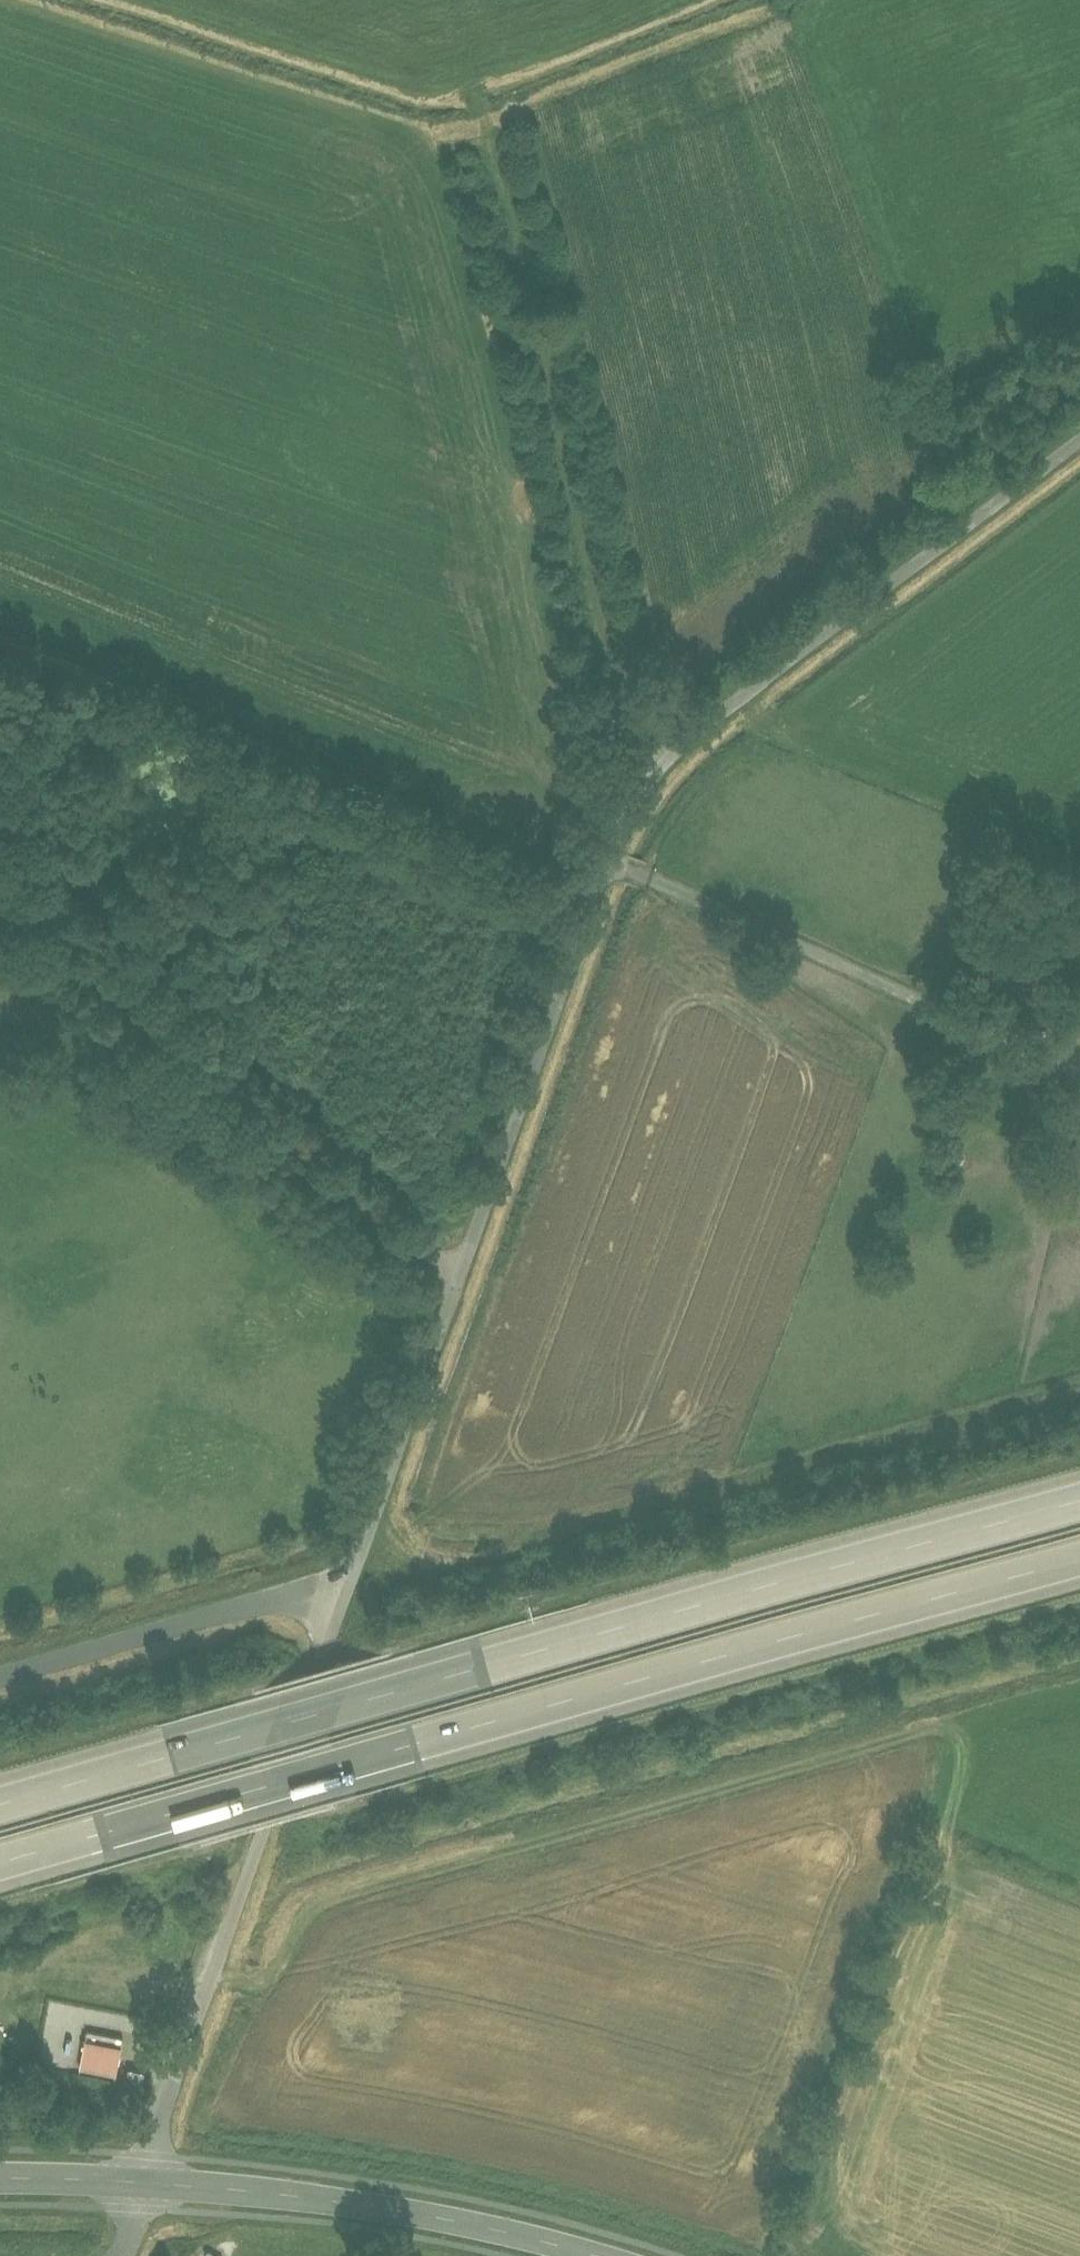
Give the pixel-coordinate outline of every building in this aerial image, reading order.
[(129,2038),(93,2032),(87,2065),(123,2072),(129,2038)]
